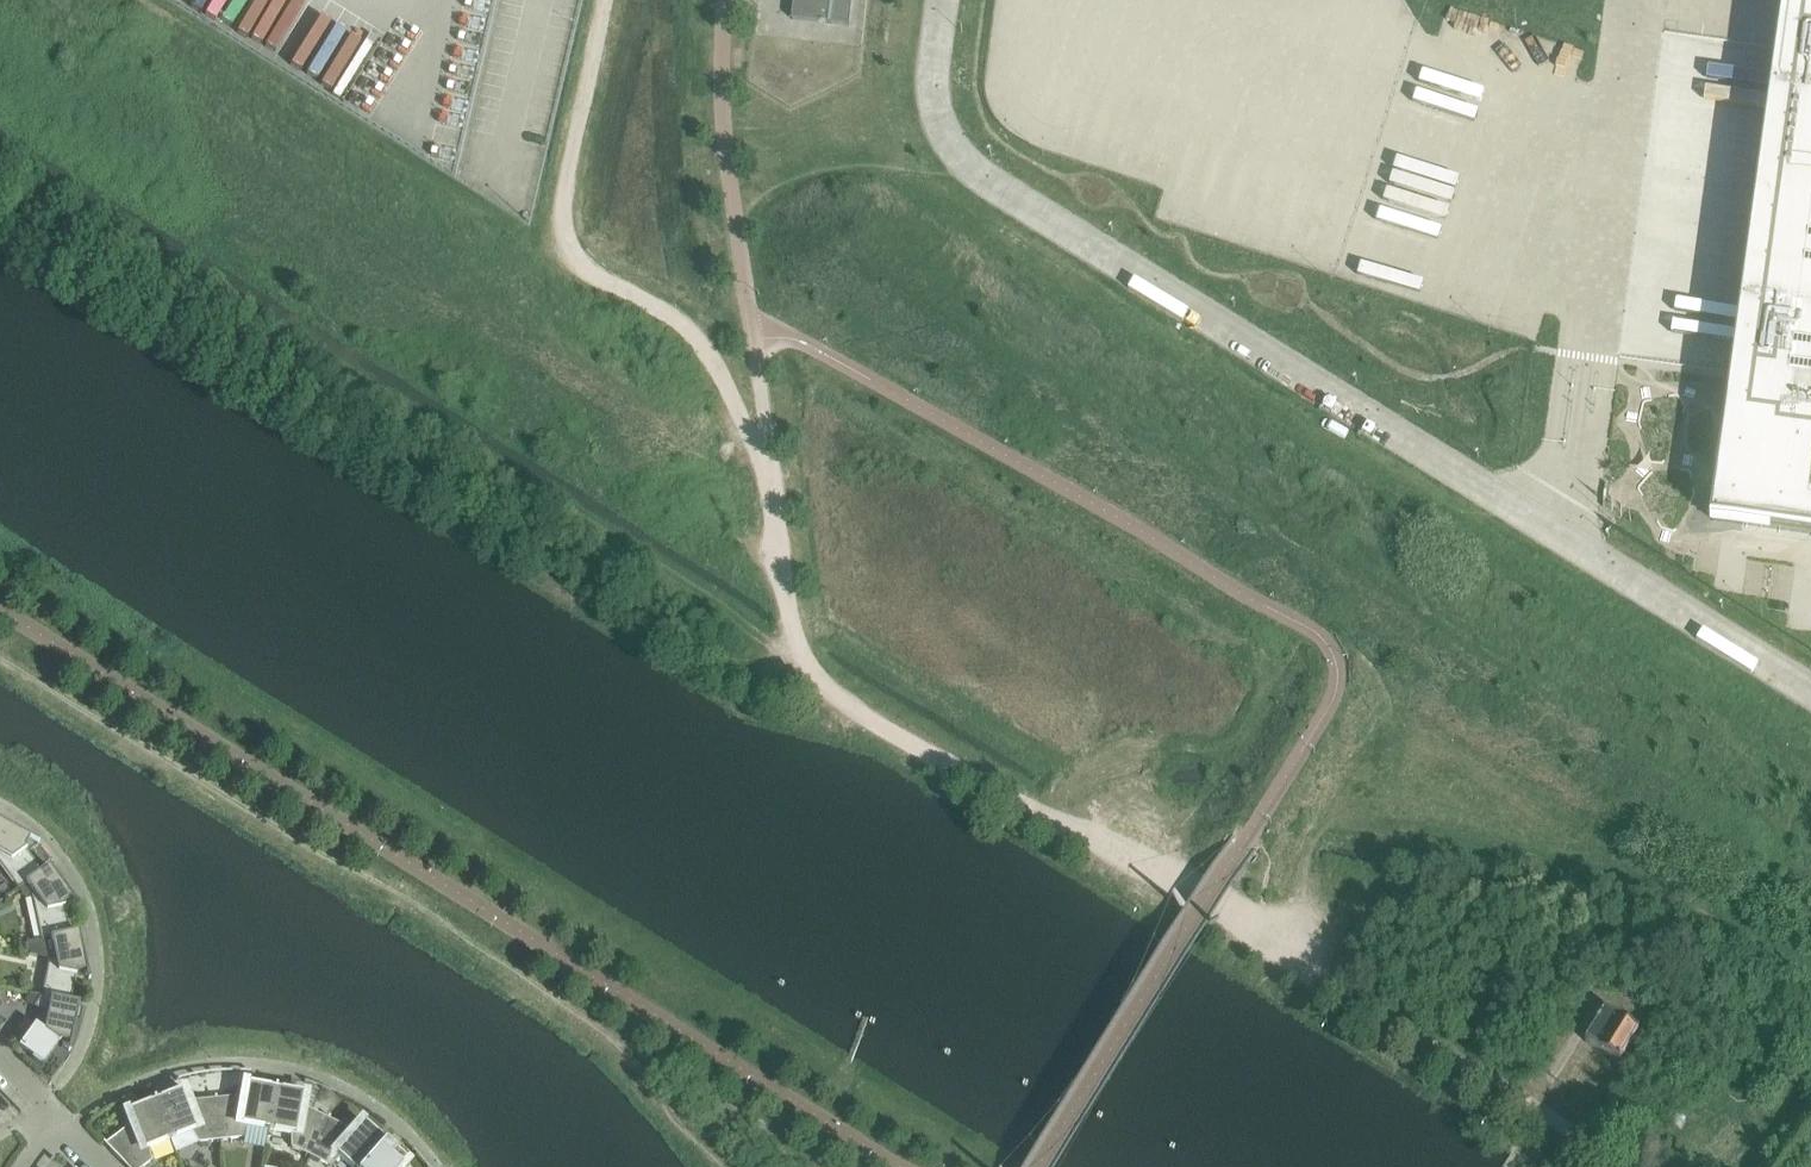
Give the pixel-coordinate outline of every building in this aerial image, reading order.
[(792,19),(850,25),(852,0),(794,0),(792,19)] [(1712,520),(1810,533),(1810,0),(1783,0),(1712,520)] [(0,820),(0,865),(18,889),(49,866),(49,865),(42,871),(25,848),(30,839),(38,844),(39,843),(30,838),(0,820)] [(73,898),(49,866),(18,889),(18,890),(26,884),(34,894),(31,896),(41,940),(79,932),(79,931),(70,933),(64,905),(72,899),(77,907),(79,906),(73,898)] [(88,971),(79,932),(41,940),(26,943),(28,953),(49,958),(41,996),(80,1004),(71,1002),(76,973),(86,971),(88,981),(90,980),(88,971)] [(29,993),(25,1000),(34,1007),(41,996),(29,993)] [(43,1013),(18,1048),(43,1065),(60,1041),(70,1043),(68,1053),(69,1053),(70,1053),(70,1052),(72,1043),(80,1004),(41,996),(34,1007),(43,1013)] [(1586,1042),(1607,1055),(1619,1062),(1639,1030),(1606,1010),(1586,1042)] [(216,1096),(215,1096),(220,1140),(241,1138),(246,1126),(268,1130),(276,1086),(275,1086),(275,1088),(245,1083),(242,1096),(217,1099),(216,1096)] [(277,1086),(276,1086),(268,1130),(291,1134),(291,1147),(310,1156),(330,1116),(329,1116),(327,1119),(304,1107),(307,1094),(277,1088),(277,1086)] [(155,1097),(154,1098),(170,1140),(192,1131),(199,1142),(220,1140),(215,1096),(214,1096),(215,1099),(189,1102),(184,1089),(156,1100),(155,1097)] [(127,1166),(143,1166),(151,1161),(149,1148),(170,1140),(154,1098),(153,1098),(154,1100),(125,1112),(131,1125),(106,1143),(104,1141),(103,1142),(127,1166)] [(330,1116),(310,1156),(320,1161),(330,1166),(336,1161),(340,1158),(344,1161),(350,1166),(362,1166),(387,1139),(386,1139),(384,1140),(362,1120),(352,1131),(329,1119),(331,1117),(330,1116)] [(362,1166),(404,1166),(409,1162),(407,1161),(386,1142),(387,1140),(387,1139),(362,1166)]
